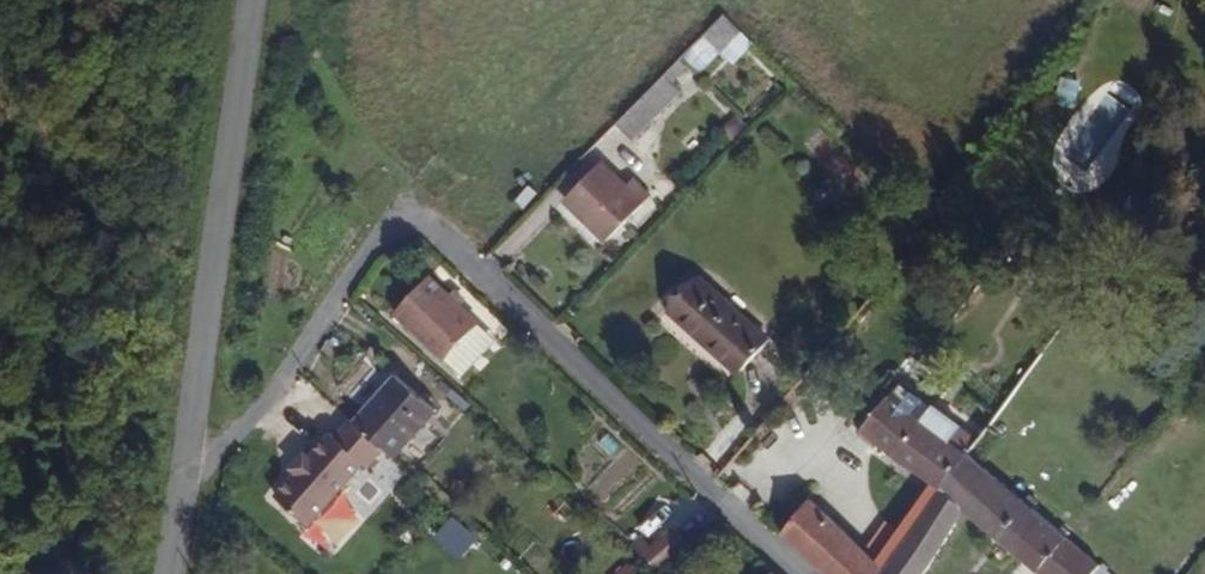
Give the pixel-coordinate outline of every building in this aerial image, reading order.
[(701,71),(718,49),(735,62),(754,37),(720,11),(684,57),(701,71)] [(569,234),(612,188),(593,169),(548,216),(569,234)] [(577,242),(621,196),(612,188),(569,234),(577,242)] [(610,270),(655,223),(627,197),(581,242),(610,270)] [(479,325),(428,278),(394,314),(446,361),(479,325)] [(759,332),(703,283),(673,315),(728,366),(759,332)] [(741,377),(772,345),(759,332),(728,366),(741,377)] [(393,457),(434,413),(397,376),(353,422),(393,457)] [(882,415),(894,400),(884,392),(872,406),(882,415)] [(941,496),(966,461),(949,447),(924,426),(894,400),(882,415),(866,436),(941,496)] [(949,447),(959,434),(934,413),(924,426),(949,447)] [(976,448),(959,434),(949,447),(966,461),(976,448)] [(1044,525),(1030,515),(1038,506),(1024,494),(1015,503),(966,461),(941,496),(914,533),(903,549),(885,573),(925,573),(969,518),(997,540),(986,552),(1005,567),(1014,555),(1017,555),(1044,525)] [(811,503),(782,539),(820,573),(885,573),(811,503)] [(903,549),(914,533),(903,524),(892,538),(903,549)] [(1104,571),(1044,525),(1017,555),(1040,573),(1101,573),(1104,571)] [(690,549),(675,534),(654,554),(646,562),(659,573),(660,573),(690,549)] [(646,562),(654,554),(648,547),(639,555),(646,562)] [(631,565),(615,573),(636,573),(631,565)]
